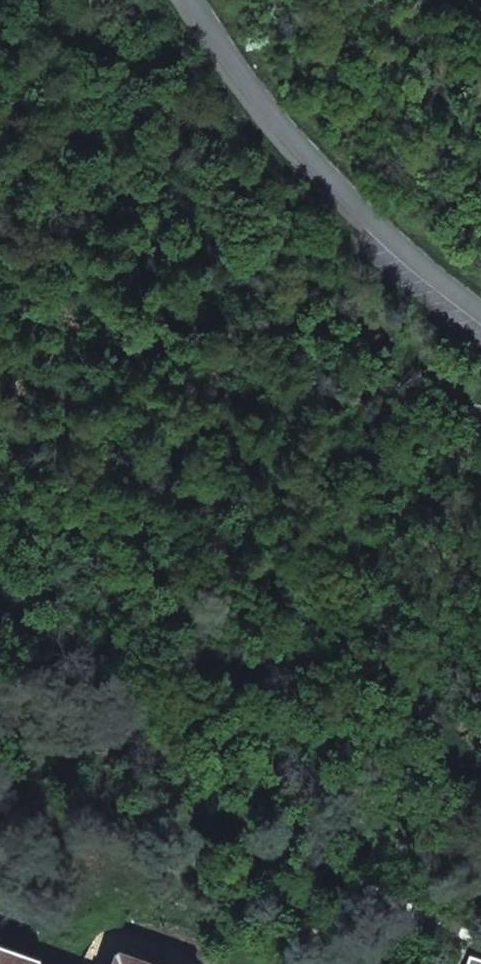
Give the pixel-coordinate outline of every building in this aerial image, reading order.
[(41,957),(0,943),(0,963),(39,963),(41,957)] [(116,952),(111,963),(158,963),(119,950),(116,952)]
